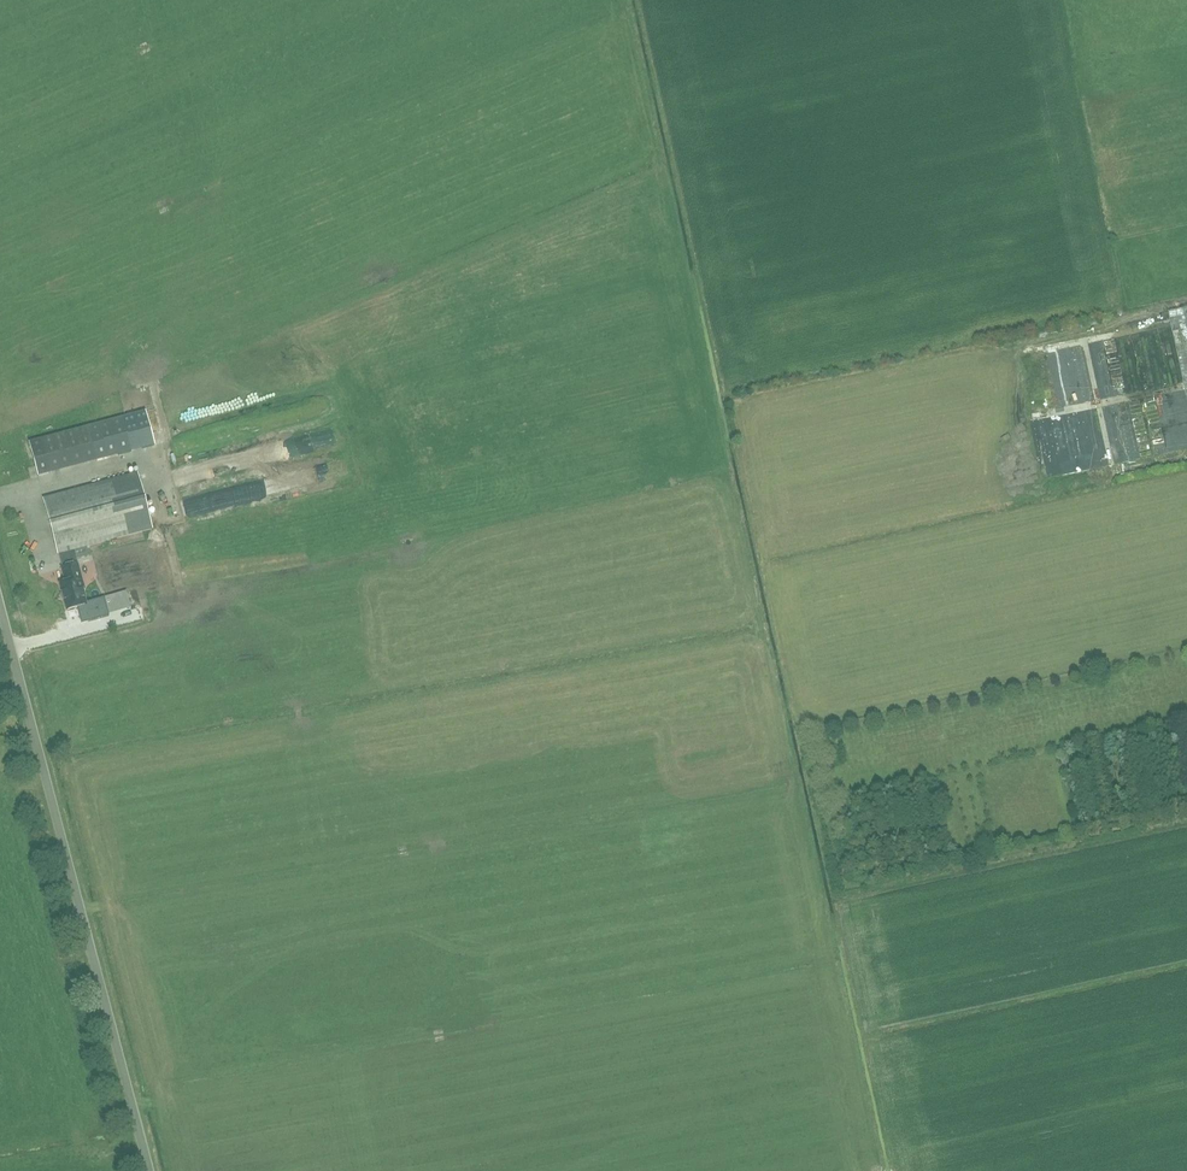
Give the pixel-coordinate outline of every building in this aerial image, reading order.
[(1168,313),(1168,321),(1184,390),(1138,401),(1151,457),(1186,449),(1186,309),(1168,313)] [(1121,398),(1135,395),(1122,330),(1108,333),(1121,398)] [(1106,398),(1118,396),(1104,334),(1093,336),(1096,348),(1095,349),(1099,370),(1106,369),(1107,374),(1101,376),(1106,398)] [(86,427),(95,461),(153,445),(144,412),(86,427)] [(95,461),(86,427),(42,439),(51,473),(95,461)] [(36,477),(51,473),(42,439),(27,443),(36,477)] [(1105,467),(1107,478),(1117,476),(1114,465),(1105,467)] [(150,529),(136,475),(42,500),(57,554),(150,529)] [(64,583),(59,584),(66,611),(77,608),(80,618),(87,616),(89,621),(109,616),(104,598),(84,603),(78,580),(80,579),(76,564),(62,568),(60,568),(64,583)]
